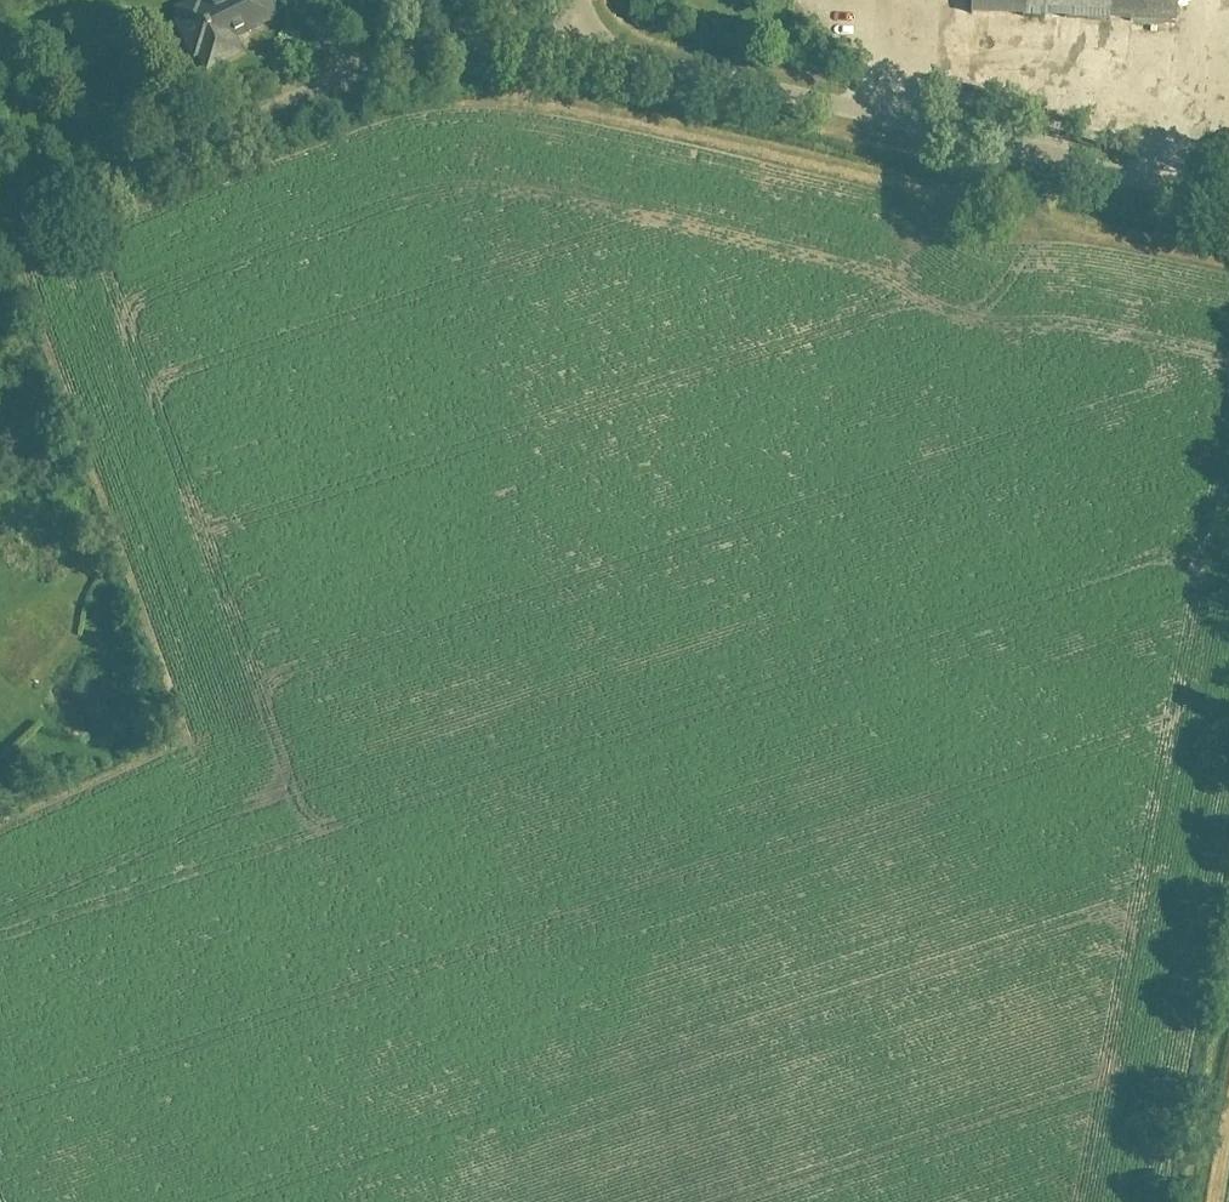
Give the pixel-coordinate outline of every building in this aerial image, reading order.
[(202,9),(198,1),(178,11),(187,30),(185,37),(190,45),(196,48),(207,70),(241,53),(232,35),(245,29),(246,32),(276,17),(268,0),(221,0),(202,9)] [(971,14),(1175,24),(1176,0),(972,0),(971,14)]
